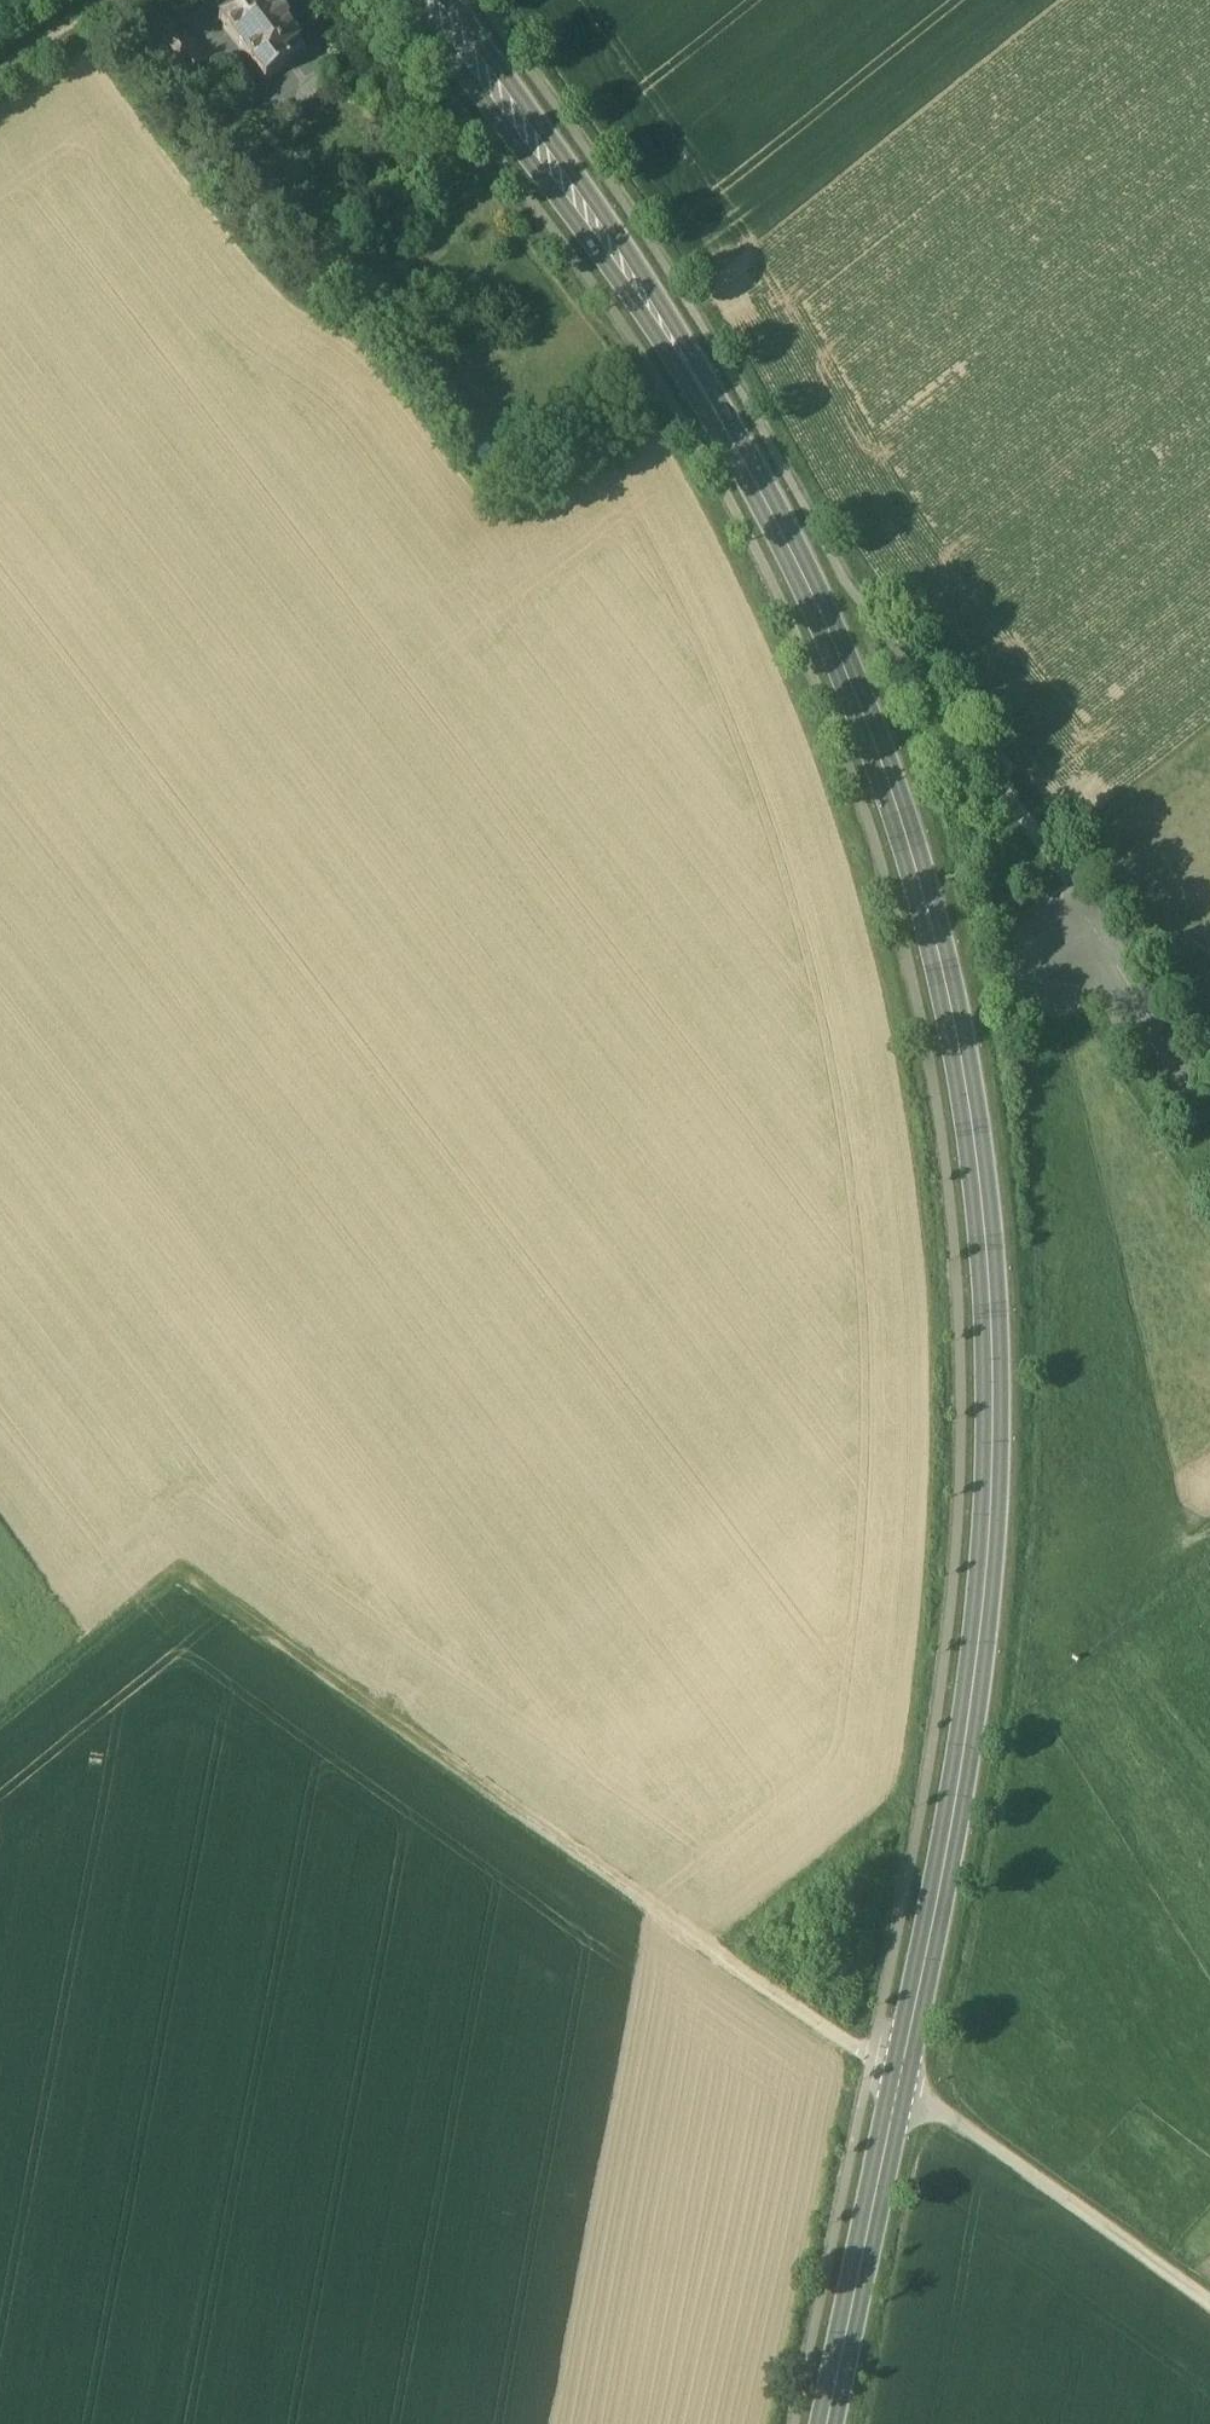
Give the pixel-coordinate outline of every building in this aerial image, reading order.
[(219,23),(265,83),(306,52),(266,1),(258,7),(252,0),(248,0),(219,23)] [(204,66),(183,39),(166,52),(187,80),(204,66)]
